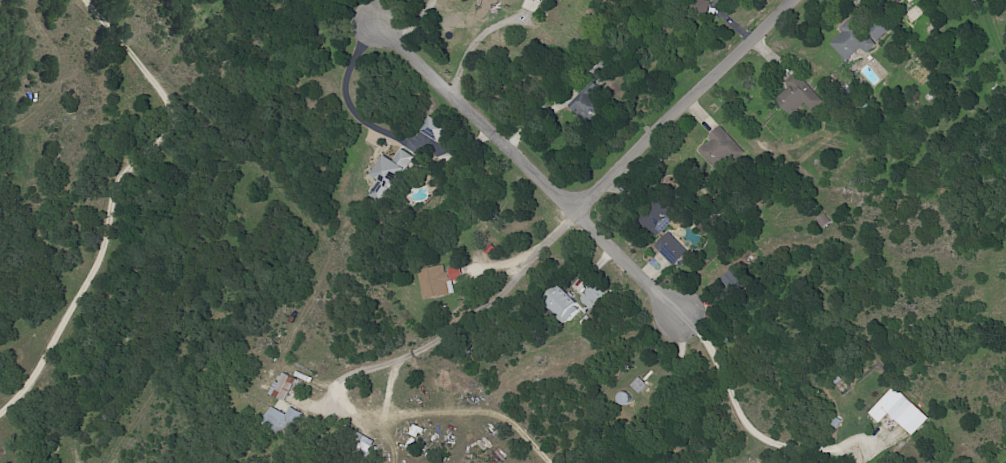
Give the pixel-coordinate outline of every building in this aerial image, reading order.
[(704,17),(706,1),(703,0),(692,0),(690,15),(704,17)] [(828,43),(845,62),(860,47),(866,54),(874,46),(851,21),(828,43)] [(822,102),(796,74),(775,93),(785,103),(782,106),(793,118),(805,107),(810,112),(822,102)] [(570,108),(582,122),(598,107),(585,94),(570,108)] [(695,149),(715,172),(730,158),(736,164),(745,155),(720,127),(695,149)] [(411,155),(398,148),(391,160),(381,155),(369,177),(376,180),(368,197),(384,205),(411,155)] [(675,216),(662,204),(641,226),(655,238),(675,216)] [(652,247),(673,266),(686,252),(665,232),(652,247)] [(416,270),(421,300),(448,295),(446,282),(460,279),(458,267),(443,270),(443,265),(416,270)] [(720,279),(735,296),(749,282),(734,266),(720,279)] [(566,325),(581,308),(558,287),(543,305),(566,325)] [(584,305),(592,310),(603,292),(595,287),(584,305)] [(294,379),(281,373),(277,383),(273,381),(267,395),(283,402),(294,379)] [(867,413),(878,423),(887,414),(911,436),(928,419),(893,386),(867,413)] [(260,425),(287,437),(298,412),(288,408),(285,414),(268,407),(260,425)] [(347,448),(365,457),(372,441),(355,433),(347,448)]
